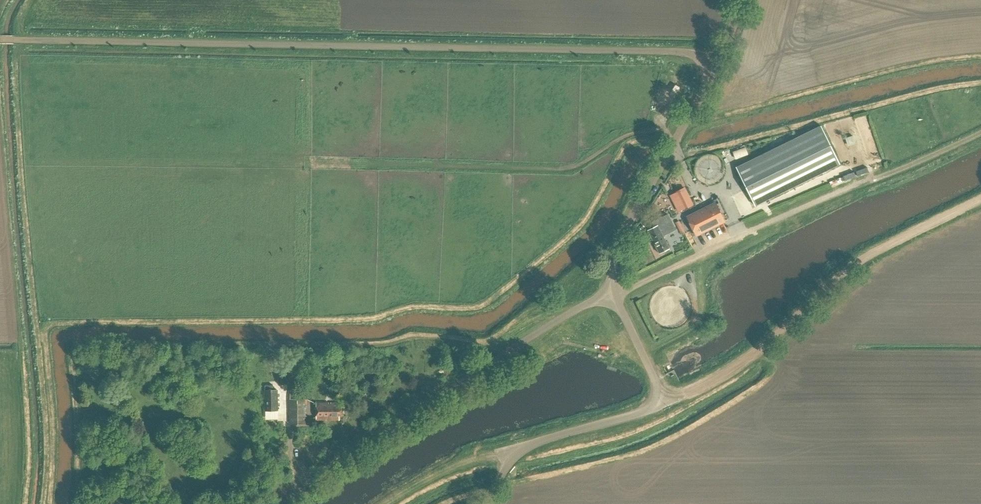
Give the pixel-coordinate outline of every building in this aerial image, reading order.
[(839,164),(820,125),(736,167),(755,206),(839,164)] [(677,195),(683,206),(690,202),(682,186),(673,191),(676,196),(677,195)] [(725,220),(729,218),(726,212),(721,215),(719,210),(724,207),(718,197),(716,198),(718,202),(716,203),(687,218),(696,235),(724,221),(725,220)] [(648,230),(660,253),(670,248),(664,235),(676,229),(668,214),(653,222),(655,226),(648,230)] [(641,230),(644,227),(641,224),(636,230),(638,232),(641,230)] [(123,356),(112,356),(112,370),(124,370),(123,356)] [(85,358),(85,369),(95,369),(95,357),(85,358)] [(264,411),(278,411),(278,390),(265,390),(264,411)] [(290,424),(306,424),(306,399),(300,399),(300,395),(291,395),(290,424)] [(343,402),(316,403),(317,420),(340,420),(340,416),(343,416),(343,402)] [(123,413),(114,413),(114,428),(119,428),(118,425),(124,425),(123,413)] [(269,498),(278,490),(273,483),(263,490),(269,498)]
